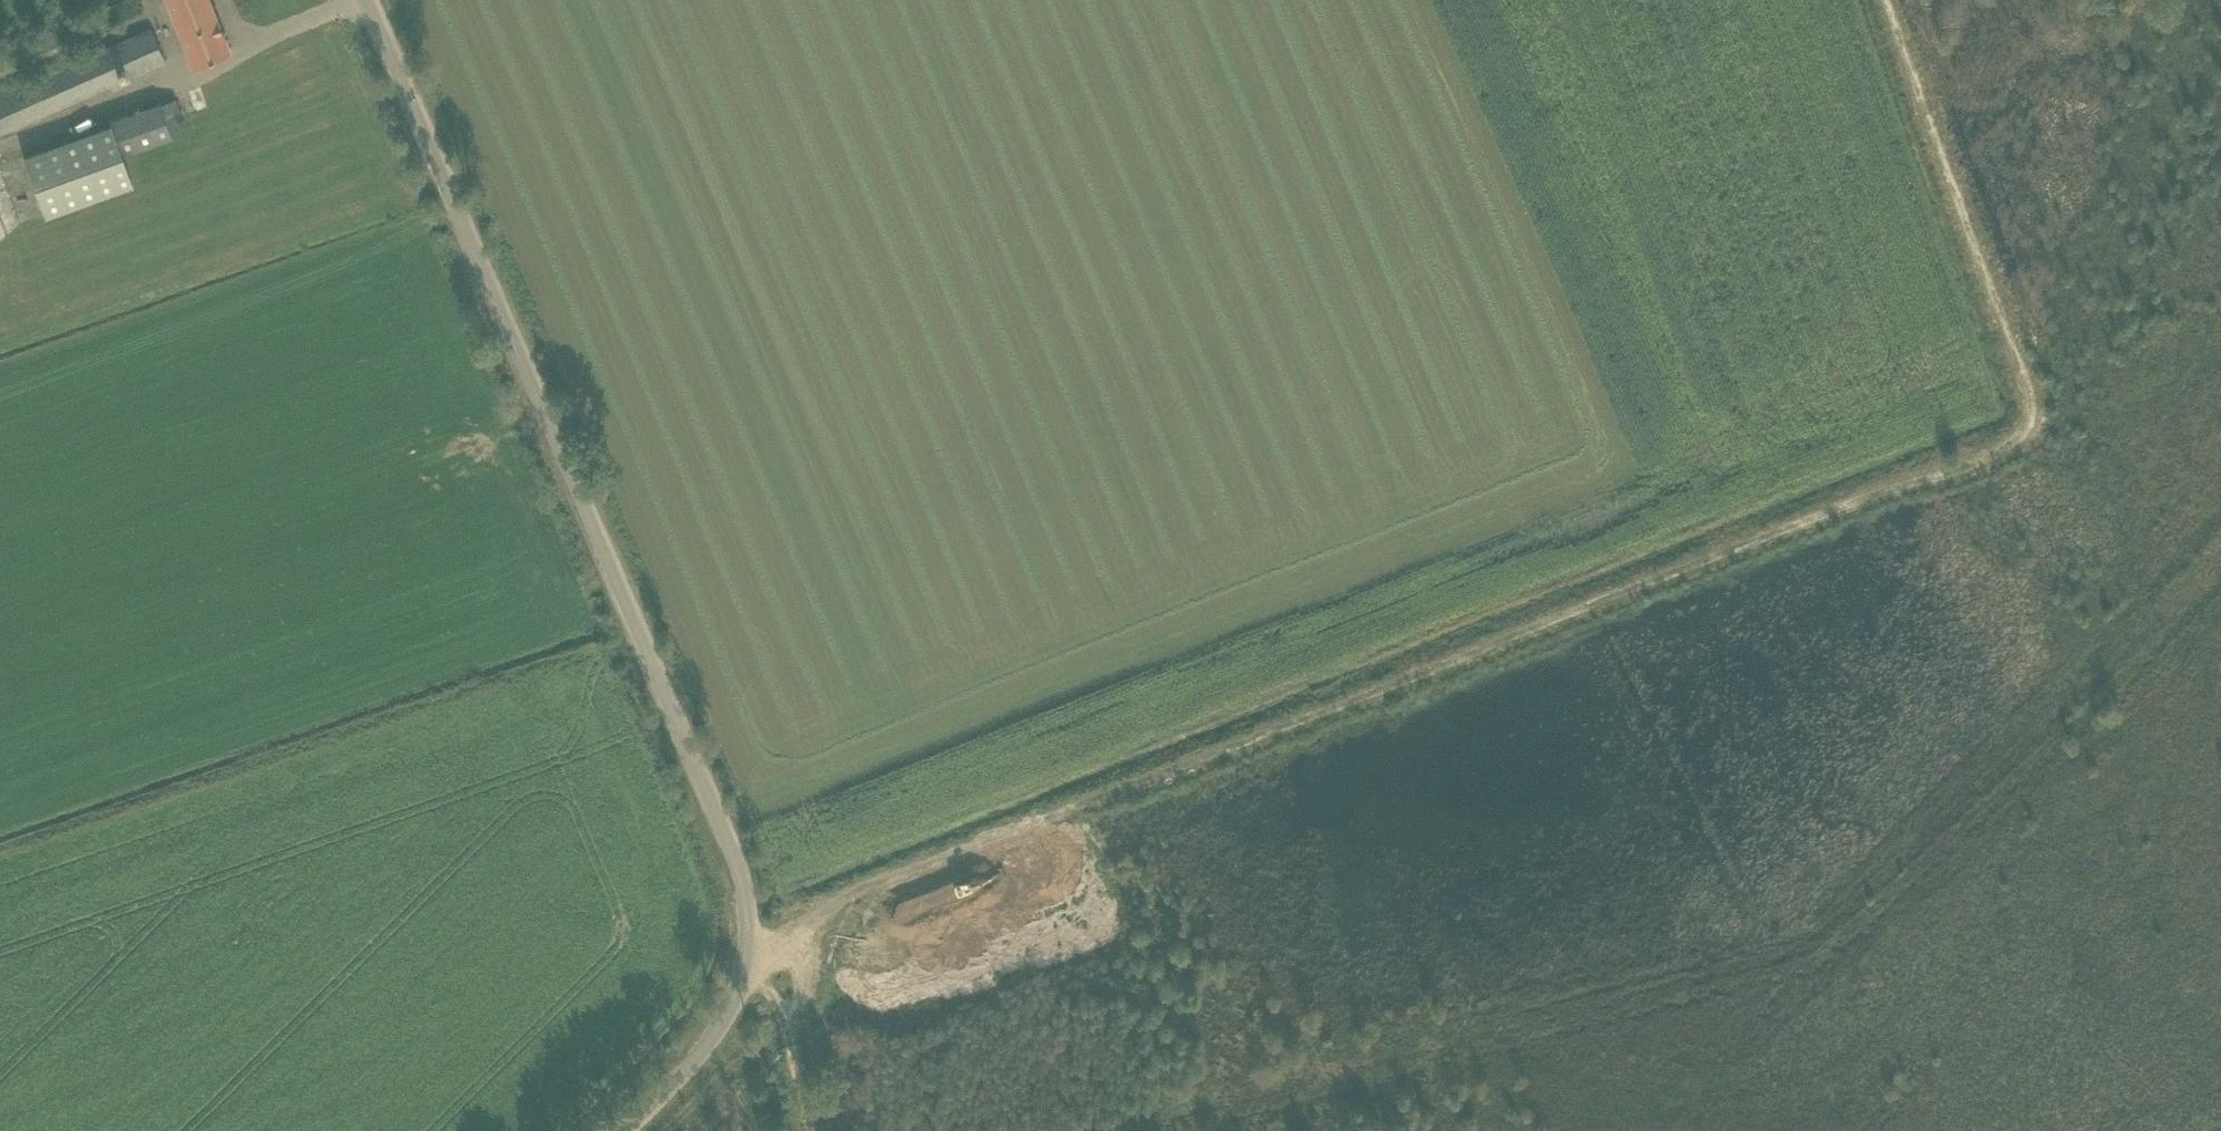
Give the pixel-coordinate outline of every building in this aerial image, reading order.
[(116,28),(113,21),(142,11),(138,0),(126,0),(0,51),(0,78),(97,40),(96,38),(116,28)] [(190,66),(208,59),(228,51),(208,0),(165,0),(190,66)] [(0,94),(0,135),(165,63),(150,28),(0,94)] [(23,157),(45,217),(132,186),(122,156),(171,138),(158,102),(108,120),(110,125),(23,157)]
